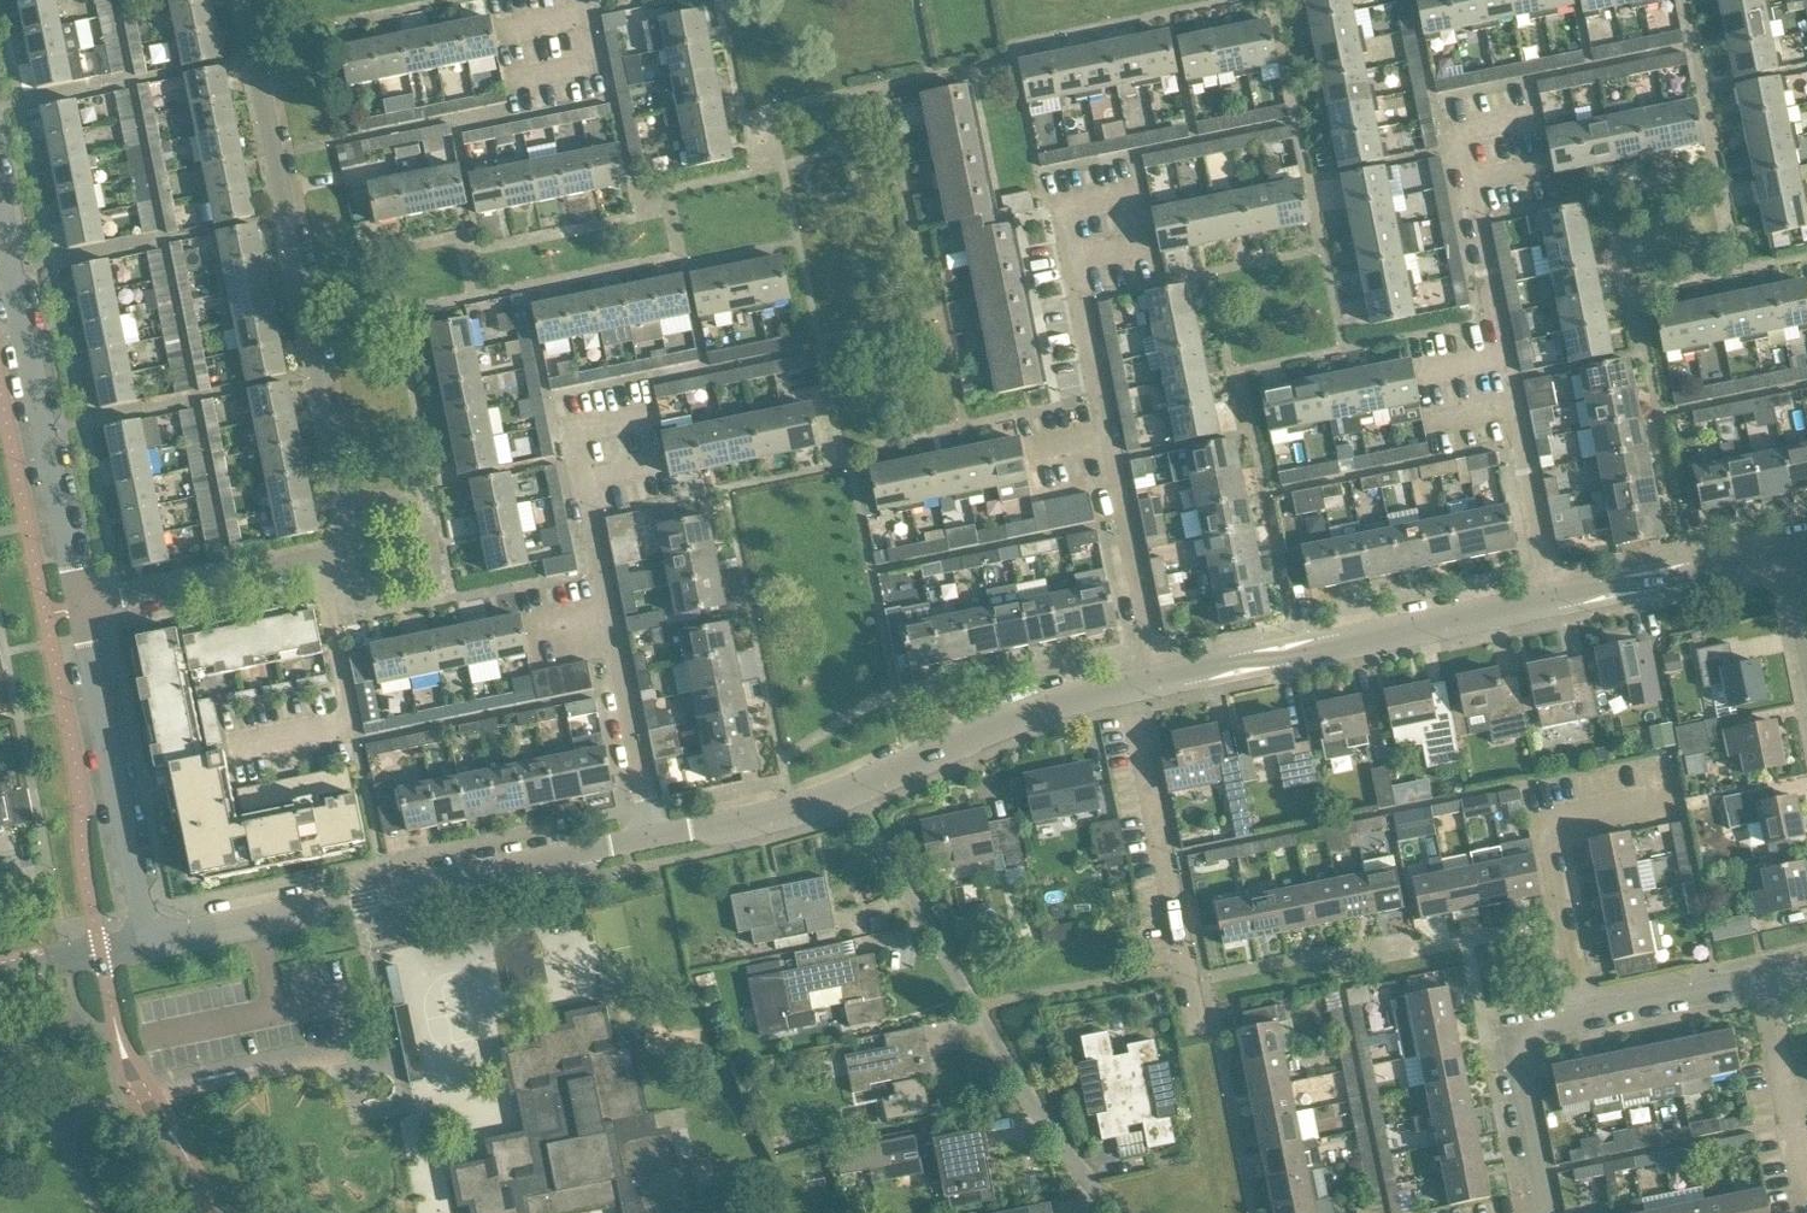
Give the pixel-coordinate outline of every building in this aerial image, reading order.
[(61,25),(56,0),(39,0),(20,4),(26,32),(61,25)] [(112,14),(109,0),(90,0),(93,15),(99,13),(100,17),(112,14)] [(134,13),(131,0),(119,0),(122,16),(134,13)] [(217,27),(211,0),(200,0),(172,6),(178,35),(217,27)] [(1350,5),(1349,0),(1307,0),(1311,19),(1352,11),(1350,5)] [(1414,29),(1408,0),(1406,0),(1396,2),(1402,31),(1414,29)] [(1455,28),(1450,0),(1418,0),(1426,41),(1441,38),(1439,31),(1455,28)] [(1486,29),(1480,0),(1450,0),(1455,28),(1471,24),(1473,31),(1486,29)] [(1514,16),(1511,0),(1480,0),(1486,29),(1499,26),(1498,19),(1514,16)] [(1544,17),(1541,0),(1511,0),(1514,16),(1530,12),(1531,20),(1544,17)] [(1572,0),(1541,0),(1544,17),(1558,14),(1556,7),(1573,4),(1572,0)] [(1614,5),(1613,0),(1582,0),(1586,18),(1600,15),(1598,8),(1614,5)] [(1645,6),(1644,0),(1613,0),(1614,5),(1630,2),(1632,9),(1645,6)] [(1771,8),(1770,0),(1720,0),(1724,17),(1771,8)] [(1730,47),(1770,39),(1767,23),(1774,21),(1771,8),(1724,17),(1730,47)] [(665,49),(708,41),(702,10),(655,20),(657,34),(662,33),(665,49)] [(1317,49),(1365,39),(1362,26),(1355,27),(1352,11),(1311,19),(1317,49)] [(149,22),(136,25),(134,13),(122,16),(128,45),(140,43),(139,41),(153,38),(149,22)] [(106,45),(117,42),(112,14),(100,17),(106,45)] [(468,61),(498,55),(490,17),(460,23),(468,61)] [(1247,68),(1277,62),(1269,21),(1239,27),(1247,68)] [(67,53),(67,50),(80,48),(75,23),(62,25),(61,25),(26,32),(32,60),(67,53)] [(438,67),(468,61),(460,23),(430,29),(438,67)] [(184,65),(223,57),(217,27),(178,35),(184,65)] [(611,60),(623,57),(617,27),(605,30),(611,60)] [(1234,70),(1247,68),(1239,27),(1210,33),(1217,66),(1233,63),(1234,70)] [(409,73),(438,67),(430,29),(401,35),(409,73)] [(1408,60),(1420,58),(1414,29),(1402,31),(1408,60)] [(1654,48),(1683,42),(1681,30),(1651,36),(1654,48)] [(1177,72),(1173,55),(1168,32),(1138,38),(1148,85),(1161,82),(1160,75),(1177,72)] [(1201,70),(1217,66),(1210,33),(1180,39),(1188,80),(1202,77),(1201,70)] [(380,79),(409,73),(401,35),(372,41),(380,79)] [(1624,54),(1654,48),(1651,36),(1622,42),(1624,54)] [(1134,88),(1148,85),(1138,38),(1109,44),(1117,84),(1118,84),(1121,97),(1136,94),(1134,88)] [(1323,78),(1364,70),(1360,54),(1367,52),(1365,39),(1317,49),(1323,78)] [(1781,53),(1774,54),(1770,39),(1730,47),(1736,77),(1783,67),(1781,53)] [(350,85),(380,79),(372,41),(342,47),(350,85)] [(667,79),(714,70),(708,41),(665,49),(668,65),(664,66),(667,79)] [(117,42),(106,45),(111,74),(123,71),(117,42)] [(1594,60),(1624,54),(1622,42),(1592,49),(1594,60)] [(140,43),(128,45),(134,75),(146,73),(140,43)] [(1101,87),(1117,84),(1109,44),(1080,49),(1089,97),(1103,94),(1101,87)] [(1076,100),(1089,97),(1080,49),(1050,55),(1059,96),(1075,93),(1076,100)] [(1555,68),(1559,68),(1585,62),(1583,50),(1553,57),(1555,68)] [(1658,70),(1688,64),(1685,52),(1655,58),(1658,70)] [(37,88),(61,84),(73,81),(67,53),(32,60),(37,88)] [(1043,99),(1059,96),(1050,55),(1021,61),(1030,109),(1044,106),(1043,99)] [(617,89),(629,87),(623,57),(611,60),(617,89)] [(1526,74),(1555,68),(1553,57),(1523,63),(1526,74)] [(1426,87),(1423,71),(1420,58),(1408,60),(1414,90),(1426,87)] [(1629,76),(1658,70),(1655,58),(1626,64),(1629,76)] [(1496,80),(1526,74),(1523,63),(1494,69),(1496,80)] [(1599,82),(1629,76),(1626,64),(1597,70),(1599,82)] [(195,104),(231,97),(225,67),(189,74),(195,104)] [(1467,86),(1496,80),(1494,69),(1465,75),(1467,86)] [(680,107),(720,99),(714,70),(667,79),(669,92),(677,91),(680,107)] [(1329,107),(1377,97),(1374,84),(1367,85),(1364,70),(1323,78),(1329,107)] [(1570,88),(1599,82),(1597,70),(1568,76),(1570,88)] [(1437,92),(1467,86),(1465,75),(1435,81),(1437,92)] [(1540,94),(1570,88),(1568,76),(1538,82),(1540,94)] [(1744,116),(1784,108),(1781,92),(1788,91),(1785,76),(1738,86),(1744,116)] [(154,113),(154,112),(165,109),(160,80),(136,85),(142,115),(154,113)] [(927,127),(972,117),(969,100),(975,99),(972,85),(921,95),(927,127)] [(623,118),(635,116),(629,87),(617,89),(623,118)] [(1432,117),(1427,94),(1426,87),(1414,90),(1420,119),(1432,117)] [(121,120),(133,118),(127,89),(115,91),(121,120)] [(477,108),(484,107),(507,102),(505,91),(482,96),(475,97),(477,108)] [(201,134),(237,126),(231,97),(195,104),(201,134)] [(448,114),(477,108),(475,97),(446,103),(448,114)] [(1335,136),(1376,128),(1372,112),(1379,111),(1377,97),(1329,107),(1335,136)] [(1704,141),(1695,101),(1679,105),(1677,98),(1664,100),(1674,147),(1704,141)] [(47,135),(83,128),(77,99),(41,106),(47,135)] [(679,138),(726,128),(720,99),(680,107),(683,123),(676,124),(679,138)] [(1644,153),(1674,147),(1664,100),(1651,103),(1652,110),(1636,113),(1644,153)] [(418,120),(448,114),(446,103),(416,109),(418,120)] [(582,120),(589,118),(612,114),(610,103),(580,109),(582,120)] [(1258,123),(1288,116),(1286,105),(1256,111),(1258,123)] [(1788,124),(1786,116),(1784,108),(1744,116),(1750,145),(1797,136),(1795,122),(1788,124)] [(389,126),(418,120),(416,109),(387,115),(389,126)] [(553,126),(582,120),(580,109),(551,115),(553,126)] [(1644,153),(1636,113),(1620,116),(1619,109),(1606,112),(1615,159),(1644,153)] [(1229,128),(1258,123),(1256,111),(1227,117),(1229,128)] [(1586,165),(1615,159),(1606,112),(1592,115),(1594,122),(1578,125),(1586,165)] [(148,144),(160,142),(154,113),(142,115),(148,144)] [(359,132),(389,126),(387,115),(357,121),(359,132)] [(524,132),(553,126),(551,115),(521,121),(524,132)] [(1189,136),(1187,125),(1185,115),(1171,118),(1172,128),(1157,131),(1159,143),(1189,136)] [(629,148),(641,145),(635,116),(623,118),(629,148)] [(934,158),(979,149),(975,132),(981,131),(978,116),(972,117),(927,127),(934,158)] [(1199,135),(1229,128),(1227,117),(1196,123),(1199,135)] [(1420,119),(1426,149),(1438,147),(1432,117),(1420,119)] [(127,148),(138,146),(133,118),(121,120),(127,148)] [(1128,137),(1126,137),(1123,120),(1102,124),(1106,141),(1098,143),(1101,154),(1130,148),(1128,137)] [(512,134),(524,132),(521,121),(492,127),(494,138),(496,138),(498,146),(514,143),(512,134)] [(1586,165),(1578,125),(1562,128),(1560,121),(1546,124),(1556,171),(1586,165)] [(445,148),(443,136),(452,134),(450,123),(420,129),(422,140),(424,140),(426,152),(445,148)] [(207,163),(243,156),(237,126),(201,134),(207,163)] [(1263,144),(1293,138),(1290,126),(1261,132),(1263,144)] [(464,144),(494,138),(492,127),(462,133),(464,144)] [(53,163),(88,156),(83,128),(47,135),(53,163)] [(688,149),(692,166),(732,158),(726,128),(679,138),(681,151),(688,149)] [(1341,166),(1389,157),(1386,143),(1379,144),(1376,128),(1335,136),(1341,166)] [(418,141),(422,140),(420,129),(391,135),(394,151),(396,151),(398,158),(420,153),(418,141)] [(1130,148),(1159,143),(1157,131),(1128,137),(1130,148)] [(1234,150),(1263,144),(1261,132),(1231,138),(1234,150)] [(384,153),(394,151),(391,135),(338,146),(342,169),(386,160),(384,153)] [(1756,175),(1796,166),(1793,150),(1800,149),(1797,136),(1750,145),(1756,175)] [(1204,156),(1234,150),(1231,138),(1202,144),(1204,156)] [(154,174),(166,171),(160,142),(148,144),(154,174)] [(1072,160),(1101,154),(1098,143),(1069,148),(1072,160)] [(1175,161),(1204,156),(1202,144),(1173,150),(1175,161)] [(596,189),(626,183),(619,145),(589,151),(596,189)] [(647,175),(642,152),(641,145),(629,148),(635,178),(647,175)] [(132,176),(144,174),(138,146),(127,148),(128,157),(120,158),(124,177),(132,175),(132,176)] [(940,190),(985,181),(982,164),(987,162),(984,148),(979,149),(934,158),(940,190)] [(1041,166),(1072,160),(1069,148),(1039,155),(1041,166)] [(1145,167),(1175,161),(1173,150),(1143,156),(1145,167)] [(567,195),(596,189),(589,151),(559,157),(567,195)] [(58,191),(94,184),(88,156),(53,163),(58,191)] [(213,192),(249,185),(243,156),(207,163),(213,192)] [(1434,187),(1446,184),(1440,156),(1428,159),(1434,187)] [(538,201),(567,195),(559,157),(530,163),(538,201)] [(509,207),(538,201),(530,163),(501,169),(509,207)] [(467,203),(462,180),(459,165),(429,171),(437,210),(467,203)] [(1349,206),(1389,196),(1386,182),(1393,180),(1391,166),(1343,176),(1349,206)] [(1806,195),(1806,183),(1806,181),(1800,182),(1796,166),(1756,175),(1762,204),(1806,195)] [(478,213),(509,207),(501,169),(471,175),(478,213)] [(160,203),(172,201),(166,171),(154,174),(160,203)] [(407,215),(437,210),(429,171),(399,177),(407,215)] [(138,204),(150,202),(144,174),(132,176),(138,204)] [(377,222),(407,215),(399,177),(369,183),(377,222)] [(1302,181),(1285,184),(1283,177),(1270,180),(1280,227),(1310,221),(1302,181)] [(968,217),(992,212),(988,195),(994,194),(991,180),(985,181),(940,190),(947,223),(968,218),(968,217)] [(1250,233),(1280,227),(1270,180),(1257,183),(1258,190),(1242,193),(1250,233)] [(64,219),(100,212),(94,184),(58,191),(64,219)] [(1440,217),(1452,215),(1446,184),(1434,187),(1440,217)] [(219,222),(255,215),(249,185),(213,192),(219,222)] [(1250,233),(1242,193),(1226,196),(1225,189),(1212,192),(1221,239),(1250,233)] [(1031,190),(1002,197),(1006,216),(1035,210),(1031,190)] [(1192,245),(1221,239),(1212,192),(1198,194),(1200,201),(1184,205),(1192,245)] [(1403,225),(1410,223),(1404,193),(1389,196),(1349,206),(1355,235),(1403,225)] [(1802,227),(1806,226),(1806,219),(1805,209),(1806,209),(1806,195),(1762,204),(1768,234),(1773,233),(1777,250),(1806,244),(1802,227)] [(172,201),(160,203),(166,233),(178,231),(172,201)] [(1192,245),(1184,205),(1168,208),(1166,201),(1152,204),(1162,251),(1192,245)] [(150,202),(138,204),(144,233),(156,231),(150,202)] [(1540,245),(1588,236),(1581,206),(1541,214),(1545,231),(1537,232),(1540,245)] [(971,232),(1001,226),(997,211),(992,212),(968,217),(968,218),(971,232)] [(70,248),(93,244),(106,241),(100,212),(64,219),(70,248)] [(1446,247),(1458,244),(1452,215),(1440,217),(1446,247)] [(1498,254),(1510,252),(1504,222),(1492,224),(1498,254)] [(972,249),(975,264),(1015,257),(1012,239),(1018,238),(1015,223),(1001,226),(971,232),(966,234),(969,249),(972,249)] [(227,262),(263,255),(257,225),(221,232),(227,262)] [(1361,264),(1402,256),(1398,240),(1405,239),(1403,225),(1355,235),(1361,264)] [(1553,273),(1594,265),(1588,236),(1540,245),(1543,259),(1550,257),(1553,273)] [(174,273),(186,271),(180,241),(168,243),(174,273)] [(1452,276),(1464,274),(1458,244),(1446,247),(1452,276)] [(153,280),(165,278),(159,249),(148,252),(153,280)] [(1504,283),(1516,281),(1510,252),(1498,254),(1504,283)] [(233,291),(269,284),(263,255),(227,262),(233,291)] [(979,280),(982,296),(1022,288),(1018,271),(1024,270),(1021,255),(1015,257),(975,264),(972,265),(975,281),(979,280)] [(1367,294),(1415,284),(1412,270),(1405,272),(1402,256),(1361,264),(1367,294)] [(773,301),(790,298),(782,258),(752,264),(761,311),(774,308),(773,301)] [(79,295),(115,288),(109,259),(74,267),(79,295)] [(748,314),(761,311),(752,264),(722,270),(730,310),(746,307),(748,314)] [(1552,304),(1600,294),(1594,265),(1553,273),(1556,289),(1549,291),(1552,304)] [(729,310),(730,310),(722,270),(692,275),(702,323),(716,320),(718,330),(732,327),(729,310)] [(180,302),(192,300),(186,271),(174,273),(180,302)] [(1458,306),(1470,304),(1464,274),(1452,276),(1458,306)] [(660,320),(667,318),(690,314),(682,275),(652,281),(660,320)] [(159,308),(171,306),(165,278),(153,280),(155,289),(146,291),(148,303),(135,305),(136,312),(159,307),(159,308)] [(631,326),(660,320),(652,281),(623,287),(631,326)] [(1510,313),(1522,310),(1516,281),(1504,283),(1510,313)] [(1806,330),(1806,292),(1805,281),(1775,287),(1783,327),(1799,324),(1800,331),(1806,330)] [(239,321),(275,313),(269,284),(233,291),(239,321)] [(1414,315),(1410,299),(1417,297),(1415,284),(1367,294),(1373,324),(1414,315)] [(1147,325),(1194,315),(1188,285),(1148,293),(1151,310),(1144,312),(1147,325)] [(601,332),(631,326),(623,287),(594,293),(601,332)] [(985,312),(988,328),(1028,320),(1025,303),(1030,302),(1027,287),(1022,288),(982,296),(979,297),(982,312),(985,312)] [(1767,330),(1783,327),(1775,287),(1745,293),(1755,340),(1768,338),(1767,330)] [(85,323),(120,316),(115,288),(79,295),(85,323)] [(531,337),(525,307),(522,293),(511,295),(520,339),(531,337)] [(572,338),(601,332),(594,293),(564,299),(572,338)] [(1742,343),(1755,340),(1745,293),(1716,299),(1724,339),(1740,336),(1742,343)] [(1565,332),(1606,324),(1600,294),(1552,304),(1555,317),(1562,316),(1565,332)] [(542,344),(572,338),(564,299),(534,305),(542,344)] [(1708,342),(1724,339),(1716,299),(1687,305),(1697,352),(1710,350),(1708,342)] [(186,332),(198,329),(192,300),(180,302),(186,332)] [(1117,331),(1115,324),(1110,301),(1099,303),(1105,333),(1117,331)] [(1683,355),(1697,352),(1687,305),(1657,311),(1665,351),(1682,348),(1683,355)] [(159,338),(177,334),(171,306),(159,308),(161,317),(155,318),(159,338)] [(1516,342),(1528,339),(1522,310),(1510,313),(1516,342)] [(245,350),(281,343),(275,313),(239,321),(245,350)] [(1160,353),(1200,345),(1194,315),(1147,325),(1149,338),(1156,337),(1160,353)] [(91,351),(126,344),(120,316),(85,323),(91,351)] [(437,356),(475,348),(469,318),(430,326),(437,356)] [(991,343),(995,359),(1035,352),(1031,334),(1037,333),(1034,319),(1028,320),(988,328),(985,328),(988,344),(991,343)] [(1564,363),(1612,353),(1606,324),(1565,332),(1568,348),(1561,349),(1564,363)] [(192,361),(204,358),(198,329),(186,332),(192,361)] [(1111,363),(1123,360),(1117,331),(1105,333),(1111,363)] [(170,364),(182,362),(177,334),(159,338),(131,344),(132,348),(166,342),(166,345),(159,346),(162,358),(137,363),(138,370),(170,363),(170,364)] [(770,353),(800,347),(798,335),(767,341),(770,353)] [(526,368),(537,366),(531,337),(520,339),(526,368)] [(670,366),(667,356),(664,337),(653,339),(654,349),(649,350),(650,359),(638,361),(640,372),(670,366)] [(1516,342),(1522,372),(1534,369),(1528,339),(1516,342)] [(740,359),(770,353),(767,341),(738,347),(740,359)] [(251,380),(287,373),(281,343),(245,350),(251,380)] [(96,379),(132,372),(126,344),(91,351),(96,379)] [(1159,384),(1206,374),(1200,345),(1160,353),(1163,369),(1156,370),(1159,384)] [(711,365),(740,359),(738,347),(708,353),(711,365)] [(443,385),(481,378),(475,348),(437,356),(443,385)] [(667,356),(670,366),(699,360),(697,349),(667,356)] [(998,375),(1001,393),(1041,385),(1038,366),(1043,365),(1040,351),(1035,352),(995,359),(991,360),(994,376),(998,375)] [(774,375),(804,368),(802,356),(772,362),(774,375)] [(204,358),(192,361),(198,391),(210,388),(204,358)] [(1587,398),(1635,388),(1629,359),(1581,369),(1587,398)] [(611,378),(640,372),(638,361),(609,367),(611,378)] [(1406,411),(1407,411),(1420,408),(1411,361),(1381,367),(1389,407),(1405,404),(1406,411)] [(182,362),(170,364),(176,393),(188,391),(182,362)] [(745,380),(774,375),(772,362),(743,368),(745,380)] [(579,373),(578,373),(577,365),(558,369),(559,377),(549,379),(551,390),(582,384),(579,373)] [(543,395),(542,392),(537,366),(526,368),(532,398),(543,395)] [(1806,379),(1806,366),(1791,370),(1794,382),(1806,379)] [(582,384),(611,378),(609,367),(579,373),(582,384)] [(1373,410),(1389,407),(1381,367),(1351,373),(1361,420),(1374,417),(1373,410)] [(716,386),(745,380),(743,368),(713,374),(716,386)] [(1764,387),(1794,382),(1791,370),(1762,376),(1764,387)] [(102,408),(126,403),(138,401),(132,372),(96,379),(102,408)] [(1347,423),(1361,420),(1351,373),(1322,378),(1330,419),(1346,416),(1347,423)] [(686,392),(716,386),(713,374),(684,380),(686,392)] [(1172,411),(1212,403),(1206,374),(1159,384),(1161,397),(1168,396),(1172,411)] [(1735,393),(1764,387),(1762,376),(1733,381),(1735,393)] [(448,415),(487,407),(481,378),(443,385),(448,415)] [(1314,422),(1330,419),(1322,378),(1293,384),(1302,432),(1315,429),(1314,422)] [(1553,389),(1539,391),(1536,378),(1524,381),(1530,410),(1556,404),(1553,389)] [(657,398),(686,392),(684,380),(654,386),(657,398)] [(1706,399),(1735,393),(1733,381),(1704,387),(1706,399)] [(256,421),(295,413),(289,383),(250,390),(256,421)] [(1289,434),(1302,432),(1293,384),(1263,390),(1271,431),(1288,427),(1289,434)] [(1675,405),(1706,399),(1704,387),(1673,393),(1675,405)] [(1593,428),(1641,418),(1635,388),(1587,398),(1593,428)] [(1122,421),(1134,419),(1128,390),(1117,392),(1122,421)] [(1771,396),(1773,408),(1791,404),(1789,392),(1771,396)] [(538,427),(549,425),(543,395),(532,398),(538,427)] [(1754,412),(1773,408),(1771,396),(1751,400),(1754,412)] [(206,431),(218,428),(212,398),(200,401),(206,431)] [(812,404),(795,407),(794,400),(780,403),(790,451),(820,444),(812,404)] [(761,456),(790,451),(780,403),(767,406),(768,413),(753,416),(761,456)] [(1171,443),(1218,433),(1212,403),(1172,411),(1175,427),(1168,429),(1171,443)] [(1548,437),(1548,436),(1553,435),(1551,423),(1555,422),(1551,406),(1556,405),(1556,404),(1530,410),(1536,439),(1548,437)] [(1713,407),(1716,420),(1733,416),(1730,404),(1713,407)] [(454,444),(493,436),(487,407),(448,415),(454,444)] [(1695,424),(1716,420),(1713,407),(1693,412),(1695,424)] [(186,440),(198,438),(192,409),(180,411),(186,440)] [(761,456),(753,416),(737,419),(735,412),(722,415),(731,462),(761,456)] [(262,450),(301,442),(295,413),(256,421),(262,450)] [(702,468),(731,462),(722,415),(708,418),(710,425),(694,428),(702,468)] [(1599,458),(1647,448),(1641,418),(1593,428),(1599,458)] [(152,420),(142,422),(141,419),(106,426),(112,455),(147,448),(147,447),(158,445),(152,420)] [(1140,449),(1136,425),(1134,419),(1122,421),(1128,451),(1140,449)] [(702,468),(694,428),(678,431),(676,424),(662,427),(672,474),(702,468)] [(544,457),(555,455),(549,425),(538,427),(544,457)] [(212,460),(224,458),(218,428),(206,431),(212,460)] [(454,444),(460,474),(499,466),(493,436),(454,444)] [(1539,457),(1552,455),(1548,437),(1536,439),(1539,457)] [(191,468),(203,466),(198,438),(186,440),(191,468)] [(1015,489),(1029,486),(1019,439),(989,445),(997,485),(1013,482),(1015,489)] [(1192,478),(1241,468),(1235,439),(1186,449),(1192,478)] [(1754,455),(1734,459),(1729,439),(1720,441),(1724,461),(1732,504),(1763,498),(1754,455)] [(268,479),(307,471),(301,442),(262,450),(268,479)] [(1429,455),(1429,454),(1427,443),(1397,449),(1400,461),(1429,455)] [(982,488),(997,485),(989,445),(960,451),(970,498),(971,504),(984,502),(982,488)] [(1806,489),(1806,445),(1782,450),(1791,493),(1806,489)] [(117,483),(153,476),(147,448),(112,455),(117,483)] [(1605,486),(1653,477),(1647,448),(1599,458),(1605,486)] [(1370,467),(1400,461),(1397,449),(1368,455),(1370,467)] [(1763,498),(1791,493),(1782,450),(1754,455),(1763,498)] [(956,501),(970,498),(960,451),(931,456),(939,497),(955,494),(956,501)] [(1486,468),(1499,466),(1496,451),(1468,457),(1472,478),(1487,474),(1486,468)] [(1341,473),(1370,467),(1368,455),(1339,461),(1341,473)] [(923,500),(939,497),(931,456),(902,462),(911,510),(924,507),(923,500)] [(1461,480),(1472,478),(1468,457),(1439,463),(1442,475),(1459,471),(1461,480)] [(218,489),(230,487),(224,458),(212,460),(218,489)] [(1149,488),(1147,477),(1143,458),(1130,461),(1136,490),(1149,488)] [(1312,479),(1341,473),(1339,461),(1309,467),(1312,479)] [(1703,510),(1732,504),(1724,461),(1694,468),(1703,510)] [(898,512),(911,510),(902,462),(872,468),(880,509),(896,505),(898,512)] [(1412,481),(1442,475),(1439,463),(1410,469),(1412,481)] [(552,496),(563,494),(557,464),(546,467),(552,496)] [(197,496),(209,494),(203,466),(191,468),(197,496)] [(1281,485),(1312,479),(1309,467),(1279,473),(1281,485)] [(1198,507),(1247,497),(1241,468),(1192,478),(1198,507)] [(1383,487),(1412,481),(1410,469),(1380,475),(1383,487)] [(274,508),(313,501),(307,471),(268,479),(274,508)] [(517,504),(515,497),(511,474),(472,481),(478,511),(517,504)] [(1368,490),(1383,487),(1380,475),(1366,478),(1368,490)] [(123,511),(159,504),(153,476),(117,483),(123,511)] [(1568,493),(1560,495),(1556,476),(1544,479),(1548,498),(1568,494),(1568,493)] [(1611,515),(1658,505),(1653,477),(1605,486),(1611,515)] [(1322,487),(1325,499),(1338,496),(1335,484),(1322,487)] [(224,519),(236,516),(230,487),(218,489),(224,519)] [(1323,499),(1325,499),(1322,487),(1292,493),(1297,514),(1325,508),(1323,499)] [(1081,523),(1095,520),(1089,492),(1075,495),(1081,523)] [(203,524),(215,522),(209,494),(197,496),(199,505),(181,509),(182,514),(176,515),(178,525),(184,523),(185,525),(202,522),(203,524)] [(558,526),(569,523),(563,494),(552,496),(558,526)] [(1554,527),(1582,521),(1579,506),(1571,507),(1568,494),(1548,498),(1554,527)] [(1066,526),(1081,523),(1075,495),(1061,498),(1066,526)] [(1142,518),(1162,514),(1168,513),(1165,495),(1138,500),(1142,518)] [(1204,537),(1253,528),(1247,497),(1198,507),(1204,537)] [(1052,529),(1066,526),(1061,498),(1047,501),(1052,529)] [(987,501),(989,515),(1002,513),(1000,499),(987,501)] [(274,508),(280,538),(319,531),(313,501),(274,508)] [(1038,532),(1052,529),(1047,501),(1032,504),(1036,519),(1038,532)] [(129,539),(164,532),(159,504),(123,511),(129,539)] [(484,541),(523,533),(517,504),(478,511),(484,541)] [(1487,554),(1516,548),(1507,505),(1478,511),(1487,554)] [(1554,527),(1556,541),(1596,533),(1595,531),(1613,527),(1616,545),(1664,535),(1658,505),(1611,515),(1611,516),(1582,521),(1554,527)] [(976,531),(960,535),(954,507),(942,510),(950,550),(979,544),(976,531)] [(920,556),(950,550),(942,510),(941,510),(945,529),(925,533),(927,541),(918,543),(920,556)] [(1458,560),(1487,554),(1478,511),(1450,517),(1458,560)] [(616,566),(628,563),(641,560),(631,513),(606,518),(616,566)] [(1142,518),(1148,547),(1168,542),(1162,514),(1142,518)] [(230,549),(242,546),(236,516),(224,519),(230,549)] [(666,556),(714,547),(708,516),(660,526),(666,556)] [(1429,566),(1458,560),(1450,517),(1421,523),(1429,566)] [(1008,538),(1038,532),(1036,519),(1006,525),(1008,538)] [(209,553),(220,550),(215,522),(203,524),(209,553)] [(543,560),(546,574),(546,577),(578,570),(569,523),(558,526),(564,555),(543,560)] [(1400,572),(1429,566),(1421,523),(1391,529),(1400,572)] [(979,544),(1008,538),(1006,525),(976,531),(979,544)] [(1210,567),(1259,557),(1253,528),(1204,537),(1210,567)] [(1069,547),(1098,541),(1096,529),(1066,535),(1069,547)] [(1371,577),(1400,572),(1391,529),(1362,535),(1371,577)] [(164,532),(129,539),(135,568),(170,561),(164,532)] [(529,563),(524,539),(523,533),(484,541),(490,571),(529,563)] [(1342,583),(1371,577),(1362,535),(1333,541),(1342,583)] [(1040,553),(1059,549),(1057,537),(1037,541),(1040,553)] [(1011,559),(1040,553),(1037,541),(1009,547),(1011,559)] [(1311,590),(1342,583),(1333,541),(1303,547),(1311,590)] [(876,565),(920,556),(918,543),(887,549),(887,548),(873,551),(876,565)] [(671,585),(720,575),(714,547),(666,556),(671,585)] [(980,565),(1011,559),(1009,547),(978,553),(980,565)] [(950,571),(980,565),(978,553),(948,559),(950,571)] [(1181,571),(1166,574),(1163,556),(1150,559),(1154,578),(1181,573),(1181,571)] [(1216,595),(1264,585),(1259,557),(1210,567),(1216,595)] [(922,577),(950,571),(948,559),(920,565),(922,577)] [(622,595),(634,593),(630,573),(618,576),(622,595)] [(1170,594),(1169,585),(1183,582),(1181,573),(1154,578),(1158,596),(1170,594)] [(677,614),(702,609),(726,604),(720,575),(671,585),(677,614)] [(1103,629),(1116,627),(1108,584),(1076,590),(1085,633),(1086,633),(1087,638),(1104,634),(1103,629)] [(1216,595),(1217,601),(1222,625),(1270,615),(1264,585),(1216,595)] [(1057,639),(1085,633),(1076,590),(1049,596),(1057,639)] [(665,613),(639,618),(634,593),(622,595),(630,634),(652,629),(667,626),(665,613)] [(1029,644),(1057,639),(1049,596),(1020,602),(1029,644)] [(997,651),(1029,644),(1020,602),(989,608),(997,651)] [(1166,636),(1178,634),(1172,604),(1160,607),(1166,636)] [(939,663),(931,620),(904,625),(900,606),(885,609),(895,656),(909,653),(912,668),(939,663)] [(300,656),(301,657),(323,653),(314,610),(292,614),(293,616),(286,618),(284,607),(269,610),(278,654),(300,650),(301,656),(300,656)] [(968,657),(997,651),(989,608),(959,614),(968,657)] [(257,658),(278,654),(269,610),(254,613),(256,624),(249,625),(249,623),(228,628),(237,670),(260,666),(259,664),(258,664),(257,658)] [(939,663),(968,657),(959,614),(931,620),(939,663)] [(498,659),(528,653),(520,615),(490,621),(498,659)] [(730,623),(713,626),(711,617),(667,626),(652,629),(655,642),(683,643),(687,663),(736,653),(730,623)] [(469,665),(498,659),(490,621),(461,627),(469,665)] [(237,670),(228,628),(207,632),(208,634),(201,635),(199,624),(183,628),(193,679),(196,679),(195,677),(194,677),(193,671),(216,667),(217,673),(216,673),(216,674),(237,670)] [(439,671),(469,665),(461,627),(432,633),(439,671)] [(205,756),(204,755),(203,755),(203,757),(198,758),(176,651),(182,650),(177,629),(137,637),(143,666),(137,667),(137,663),(135,664),(143,703),(144,702),(144,701),(150,700),(160,746),(154,747),(153,746),(152,747),(156,769),(172,765),(176,785),(168,787),(172,807),(173,807),(172,803),(179,802),(193,876),(222,870),(224,876),(220,877),(220,878),(259,870),(259,869),(258,869),(257,863),(303,854),(304,860),(303,860),(303,861),(342,853),(342,852),(338,853),(337,847),(366,841),(356,794),(325,800),(327,807),(292,814),(292,817),(286,818),(285,816),(255,822),(255,824),(249,826),(248,823),(228,827),(227,821),(230,821),(226,799),(224,799),(222,793),(225,793),(222,778),(227,777),(228,778),(229,778),(224,752),(205,756)] [(410,677),(439,671),(432,633),(402,639),(410,677)] [(380,683),(410,677),(402,639),(372,645),(373,650),(350,654),(356,684),(379,679),(380,683)] [(1659,699),(1656,685),(1653,666),(1638,669),(1634,643),(1597,650),(1603,676),(1605,689),(1630,684),(1634,704),(1659,699)] [(1729,643),(1696,650),(1701,673),(1704,688),(1710,686),(1730,682),(1735,705),(1765,699),(1758,661),(1734,666),(1729,643)] [(637,673),(650,671),(646,651),(633,653),(637,673)] [(693,692),(742,682),(736,653),(687,663),(693,692)] [(1599,716),(1592,680),(1590,681),(1591,685),(1571,689),(1565,656),(1564,657),(1564,659),(1531,665),(1530,663),(1529,664),(1542,728),(1599,716)] [(578,691),(593,688),(588,660),(572,663),(578,691)] [(563,694),(578,691),(572,663),(557,666),(563,694)] [(550,697),(563,694),(557,666),(544,669),(550,697)] [(538,699),(550,697),(544,669),(532,671),(533,673),(538,699)] [(1529,735),(1526,721),(1521,697),(1504,701),(1498,670),(1459,678),(1463,701),(1450,704),(1456,737),(1470,734),(1466,715),(1486,711),(1493,742),(1529,735)] [(641,691),(654,688),(650,671),(637,673),(641,691)] [(507,706),(538,699),(533,673),(513,677),(516,692),(505,695),(507,706)] [(329,682),(327,674),(298,680),(299,688),(329,682)] [(264,695),(294,689),(292,681),(262,687),(264,695)] [(699,721),(748,711),(742,682),(693,692),(699,721)] [(1456,737),(1450,704),(1433,707),(1429,684),(1386,692),(1397,748),(1426,742),(1431,765),(1461,759),(1456,737)] [(417,713),(378,721),(371,686),(357,688),(366,734),(420,724),(417,713)] [(229,703),(258,697),(257,689),(227,695),(229,703)] [(478,712),(507,706),(505,695),(476,701),(478,712)] [(222,744),(214,704),(213,697),(198,700),(207,747),(222,744)] [(567,718),(598,712),(595,698),(564,704),(567,718)] [(1369,745),(1364,721),(1360,698),(1320,706),(1327,741),(1324,742),(1328,759),(1356,754),(1355,747),(1369,745)] [(449,718),(478,712),(476,701),(447,707),(449,718)] [(536,710),(539,722),(557,719),(554,706),(536,710)] [(420,724),(449,718),(447,707),(417,713),(420,724)] [(649,731),(662,728),(658,709),(645,712),(649,731)] [(519,726),(539,722),(536,710),(517,714),(519,726)] [(705,750),(753,740),(748,711),(699,721),(705,750)] [(1295,755),(1287,712),(1265,717),(1264,711),(1248,714),(1249,720),(1246,721),(1253,758),(1276,753),(1283,788),(1317,781),(1312,752),(1295,755)] [(478,722),(481,734),(499,730),(497,718),(478,722)] [(1712,750),(1709,737),(1706,721),(1675,728),(1679,748),(1688,756),(1712,750)] [(462,738),(481,734),(478,722),(459,725),(462,738)] [(1746,772),(1760,769),(1783,765),(1775,722),(1725,732),(1730,755),(1742,753),(1746,772)] [(1226,778),(1220,750),(1216,727),(1175,735),(1178,749),(1163,752),(1170,790),(1191,786),(1226,778)] [(653,749),(665,747),(662,728),(649,731),(653,749)] [(420,733),(423,746),(441,742),(439,729),(420,733)] [(393,752),(423,746),(420,733),(391,739),(393,752)] [(705,750),(706,755),(711,779),(759,769),(753,740),(705,750)] [(584,796),(614,790),(605,747),(575,753),(584,796)] [(555,802),(584,796),(575,753),(546,759),(555,802)] [(655,759),(659,778),(671,776),(667,757),(655,759)] [(526,807),(555,802),(546,759),(518,764),(526,807)] [(496,813),(526,807),(518,764),(488,771),(496,813)] [(1035,819),(1087,809),(1098,807),(1090,765),(1027,777),(1028,785),(1026,785),(1029,799),(1031,798),(1035,819)] [(353,789),(349,766),(238,789),(238,790),(242,812),(298,800),(315,797),(317,804),(318,803),(316,797),(353,789)] [(1364,810),(1378,808),(1378,810),(1395,806),(1387,766),(1371,769),(1376,796),(1362,799),(1364,810)] [(468,819),(496,813),(488,771),(460,776),(468,819)] [(439,825),(468,819),(460,776),(430,782),(439,825)] [(9,850),(3,819),(18,816),(11,782),(0,784),(0,852),(9,850)] [(409,831),(439,825),(430,782),(390,790),(388,783),(374,786),(381,816),(405,811),(409,831)] [(1493,805),(1523,799),(1521,788),(1490,794),(1493,805)] [(1767,843),(1779,840),(1803,835),(1795,796),(1763,803),(1760,789),(1723,796),(1730,828),(1762,821),(1767,843)] [(299,801),(298,800),(242,812),(238,790),(232,791),(233,799),(234,802),(237,818),(312,803),(311,798),(305,800),(299,801)] [(1246,794),(1228,798),(1236,838),(1254,835),(1246,794)] [(1462,811),(1493,805),(1490,794),(1460,801),(1462,811)] [(1432,818),(1462,811),(1460,801),(1430,807),(1432,818)] [(1403,824),(1432,818),(1430,807),(1400,812),(1403,824)] [(1025,867),(1019,841),(1017,828),(989,834),(984,810),(923,823),(932,868),(954,864),(953,860),(1002,850),(1006,871),(1025,867)] [(1356,821),(1358,832),(1388,826),(1386,815),(1356,821)] [(1106,859),(1127,855),(1120,819),(1099,823),(1106,859)] [(1344,835),(1358,832),(1356,821),(1326,827),(1331,850),(1346,847),(1344,835)] [(1688,852),(1686,844),(1682,821),(1671,823),(1675,846),(1677,854),(1688,852)] [(1330,851),(1331,850),(1326,827),(1296,834),(1298,845),(1327,839),(1330,851)] [(1596,870),(1636,862),(1630,832),(1590,840),(1596,870)] [(1269,850),(1298,845),(1296,834),(1266,839),(1269,850)] [(1238,856),(1269,850),(1266,839),(1236,846),(1238,856)] [(1207,863),(1238,856),(1236,846),(1205,852),(1207,863)] [(1511,900),(1504,860),(1501,846),(1471,852),(1474,866),(1482,906),(1511,900)] [(1694,882),(1690,860),(1688,852),(1677,854),(1683,884),(1694,882)] [(1404,908),(1396,867),(1393,854),(1363,860),(1365,874),(1374,914),(1404,908)] [(1511,900),(1542,894),(1534,854),(1504,860),(1511,900)] [(1602,900),(1642,892),(1636,862),(1596,870),(1602,900)] [(1758,893),(1753,894),(1758,914),(1806,904),(1806,880),(1804,863),(1786,867),(1786,865),(1781,866),(1781,867),(1763,871),(1767,891),(1758,893)] [(1452,912),(1482,906),(1474,866),(1444,873),(1452,912)] [(1421,919),(1452,912),(1444,873),(1413,879),(1421,919)] [(1344,920),(1374,914),(1365,874),(1336,880),(1344,920)] [(826,876),(731,895),(739,933),(752,930),(755,944),(836,928),(826,876)] [(1314,926),(1344,920),(1336,880),(1306,886),(1314,926)] [(1700,911),(1698,903),(1694,882),(1683,884),(1689,913),(1700,911)] [(1284,932),(1314,926),(1306,886),(1276,892),(1284,932)] [(1255,938),(1284,932),(1276,892),(1246,898),(1255,938)] [(1608,930),(1648,922),(1642,892),(1602,900),(1608,930)] [(1224,944),(1255,938),(1246,898),(1216,904),(1224,944)] [(1710,922),(1714,940),(1753,933),(1749,914),(1710,922)] [(1638,956),(1654,952),(1648,922),(1608,930),(1614,960),(1638,956)] [(782,972),(749,978),(760,1035),(816,1024),(813,1012),(813,1009),(846,1003),(850,1026),(864,1024),(888,1019),(875,953),(840,960),(837,944),(842,943),(842,942),(818,947),(795,951),(798,968),(782,972)] [(1641,970),(1657,967),(1654,952),(1638,956),(1641,970)] [(1366,1035),(1360,1006),(1367,1004),(1363,986),(1347,990),(1350,1007),(1349,1007),(1356,1037),(1366,1035)] [(1398,1029),(1454,1018),(1448,987),(1395,998),(1398,1009),(1394,1010),(1398,1029)] [(1348,1039),(1344,1018),(1338,991),(1324,994),(1327,1011),(1331,1010),(1338,1041),(1348,1039)] [(630,1046),(615,1049),(606,1004),(605,1005),(606,1010),(572,1017),(574,1028),(540,1035),(542,1046),(508,1053),(516,1092),(511,1093),(511,1095),(533,1090),(535,1100),(530,1101),(537,1136),(528,1138),(526,1131),(525,1131),(526,1136),(492,1143),(495,1158),(450,1167),(451,1168),(456,1167),(463,1201),(474,1199),(477,1212),(582,1212),(619,1206),(620,1212),(706,1212),(703,1197),(692,1199),(685,1165),(674,1167),(667,1133),(653,1136),(648,1113),(644,1114),(630,1046)] [(1293,1020),(1287,1021),(1284,1004),(1244,1012),(1247,1028),(1237,1030),(1244,1061),(1284,1052),(1299,1049),(1293,1020)] [(1420,1056),(1460,1048),(1454,1018),(1398,1029),(1404,1057),(1420,1054),(1420,1056)] [(888,1120),(907,1117),(931,1112),(922,1070),(932,1068),(926,1039),(907,1043),(905,1030),(895,1032),(884,1034),(888,1047),(845,1055),(852,1092),(872,1088),(871,1082),(893,1078),(896,1094),(888,1096),(888,1097),(883,1098),(888,1120)] [(1741,1070),(1740,1065),(1733,1030),(1702,1036),(1710,1075),(1710,1076),(1741,1070)] [(1144,1123),(1149,1148),(1175,1142),(1170,1117),(1179,1115),(1168,1063),(1160,1065),(1155,1039),(1128,1045),(1130,1053),(1114,1056),(1109,1031),(1082,1036),(1087,1062),(1079,1064),(1089,1116),(1098,1114),(1103,1140),(1130,1134),(1128,1126),(1144,1123)] [(1362,1067),(1372,1065),(1366,1035),(1356,1037),(1362,1067)] [(1713,1088),(1710,1076),(1710,1075),(1702,1036),(1672,1042),(1680,1082),(1681,1082),(1683,1094),(1713,1088)] [(1354,1068),(1353,1061),(1348,1039),(1338,1041),(1344,1071),(1354,1068)] [(1651,1088),(1680,1082),(1672,1042),(1643,1048),(1651,1088)] [(1426,1085),(1466,1077),(1460,1048),(1420,1056),(1426,1085)] [(1650,1088),(1651,1088),(1643,1048),(1613,1054),(1620,1094),(1623,1108),(1652,1102),(1650,1088)] [(1250,1090),(1290,1082),(1284,1052),(1244,1061),(1250,1090)] [(1592,1100),(1620,1094),(1613,1054),(1583,1060),(1592,1100)] [(1561,1106),(1592,1100),(1583,1060),(1552,1066),(1561,1106)] [(1368,1097),(1379,1095),(1372,1065),(1362,1067),(1368,1097)] [(1361,1098),(1356,1077),(1354,1068),(1344,1071),(1350,1100),(1361,1098)] [(1432,1115),(1472,1107),(1466,1077),(1426,1085),(1432,1115)] [(1256,1120),(1296,1112),(1290,1082),(1250,1090),(1256,1120)] [(1374,1126),(1385,1124),(1379,1095),(1368,1097),(1374,1126)] [(1356,1130),(1367,1128),(1361,1098),(1350,1100),(1356,1130)] [(1438,1144),(1478,1136),(1472,1107),(1432,1115),(1438,1144)] [(1262,1149),(1302,1141),(1296,1112),(1256,1120),(1262,1149)] [(1690,1127),(1689,1127),(1687,1114),(1673,1117),(1675,1130),(1660,1133),(1663,1144),(1692,1138),(1690,1127)] [(1722,1132),(1752,1126),(1750,1115),(1719,1121),(1722,1132)] [(1692,1138),(1722,1132),(1719,1121),(1690,1127),(1692,1138)] [(1380,1156),(1391,1154),(1385,1124),(1374,1126),(1380,1156)] [(1660,1133),(1646,1136),(1644,1126),(1629,1129),(1631,1139),(1633,1150),(1663,1144),(1660,1133)] [(1373,1158),(1368,1136),(1367,1128),(1356,1130),(1362,1160),(1373,1158)] [(920,1132),(836,1148),(841,1175),(871,1169),(873,1182),(928,1171),(931,1184),(946,1181),(948,1194),(964,1191),(967,1205),(989,1200),(983,1172),(980,1173),(977,1157),(981,1156),(986,1155),(982,1133),(958,1137),(938,1141),(939,1144),(923,1147),(920,1132)] [(1725,1150),(1756,1144),(1754,1133),(1723,1139),(1725,1150)] [(1603,1156),(1601,1145),(1600,1145),(1598,1135),(1576,1140),(1578,1149),(1570,1151),(1572,1162),(1603,1156)] [(1444,1174),(1484,1166),(1478,1136),(1438,1144),(1444,1174)] [(1603,1156),(1633,1150),(1631,1139),(1601,1145),(1603,1156)] [(1716,1152),(1725,1150),(1723,1139),(1694,1145),(1696,1156),(1698,1155),(1700,1164),(1718,1160),(1716,1152)] [(1268,1179),(1308,1171),(1302,1141),(1262,1149),(1268,1179)] [(1666,1162),(1696,1156),(1694,1145),(1664,1151),(1666,1162)] [(1637,1168),(1666,1162),(1664,1151),(1635,1157),(1637,1168)] [(1386,1186),(1397,1184),(1391,1154),(1380,1156),(1386,1186)] [(1616,1172),(1637,1168),(1635,1157),(1604,1163),(1606,1174),(1608,1184),(1618,1182),(1616,1172)] [(1368,1190),(1379,1187),(1373,1158),(1362,1160),(1368,1190)] [(1575,1180),(1606,1174),(1604,1163),(1573,1169),(1575,1180)] [(1450,1205),(1491,1197),(1484,1166),(1444,1174),(1450,1205)] [(1320,1172),(1309,1174),(1308,1171),(1268,1179),(1274,1209),(1314,1199),(1314,1197),(1325,1195),(1320,1172)] [(1397,1184),(1386,1186),(1392,1212),(1403,1212),(1397,1184)] [(1381,1196),(1379,1187),(1368,1190),(1373,1212),(1384,1212),(1381,1196)] [(1765,1188),(1734,1195),(1738,1212),(1770,1212),(1765,1188)] [(1734,1195),(1704,1201),(1707,1212),(1738,1212),(1734,1195)] [(1335,1208),(1332,1196),(1314,1199),(1274,1209),(1275,1212),(1336,1212),(1335,1208)] [(1704,1201),(1675,1207),(1676,1212),(1707,1212),(1704,1201)]
